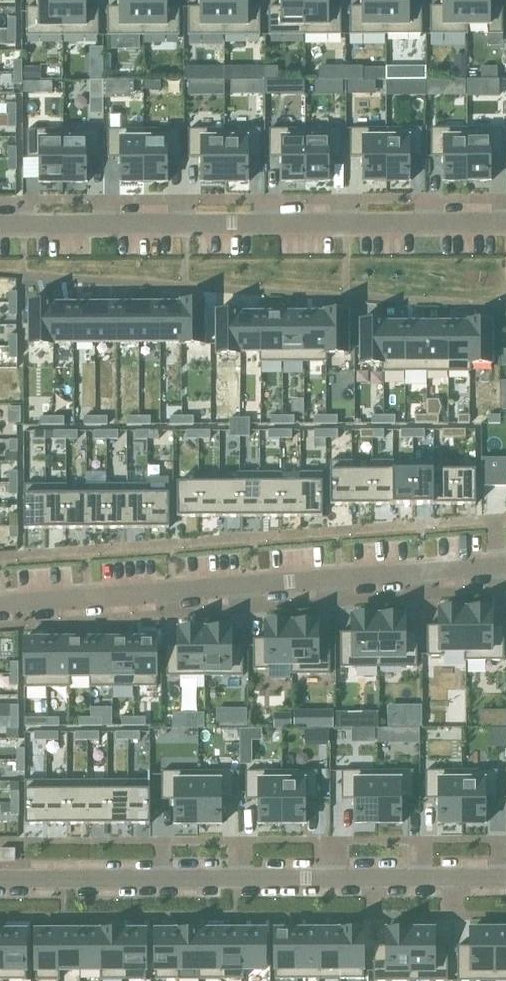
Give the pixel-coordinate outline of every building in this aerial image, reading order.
[(26,8),(26,36),(62,36),(62,0),(38,0),(38,8),(26,8)] [(62,36),(98,36),(98,8),(86,8),(86,0),(62,0),(62,36)] [(107,8),(107,36),(143,36),(143,0),(119,0),(119,8),(107,8)] [(143,36),(179,36),(179,8),(167,8),(167,0),(143,0),(143,36)] [(188,8),(188,36),(224,35),(224,0),(200,0),(200,7),(188,8)] [(224,35),(260,35),(260,7),(248,7),(248,0),(224,0),(224,35)] [(269,7),(269,35),(305,35),(305,0),(281,0),(281,7),(269,7)] [(305,35),(341,35),(341,7),(329,7),(329,0),(305,0),(305,35)] [(349,7),(350,35),(386,35),(385,0),(361,0),(361,7),(349,7)] [(386,35),(422,35),(421,7),(409,7),(409,0),(385,0),(386,35)] [(430,7),(430,35),(468,34),(467,25),(466,25),(466,0),(442,0),(442,7),(430,7)] [(466,25),(467,25),(488,25),(488,34),(502,34),(502,6),(490,6),(490,0),(466,0),(466,25)] [(16,18),(8,18),(8,30),(16,30),(16,18)] [(16,30),(8,30),(8,42),(16,41),(16,30)] [(22,61),(14,61),(14,73),(22,73),(22,61)] [(199,67),(184,67),(184,81),(200,81),(199,67)] [(264,67),(247,67),(247,80),(264,80),(264,67)] [(278,67),(264,67),(264,80),(278,80),(278,67)] [(346,67),(331,67),(332,80),(346,80),(346,67)] [(363,67),(346,67),(346,80),(363,80),(363,67)] [(426,67),(386,67),(386,80),(426,80),(426,67)] [(497,67),(481,67),(481,79),(497,79),(497,67)] [(39,68),(22,68),(23,81),(39,80),(39,68)] [(454,68),(454,79),(466,79),(466,68),(454,68)] [(22,73),(14,73),(14,85),(22,85),(22,73)] [(482,80),(467,80),(468,97),(482,97),(482,80)] [(116,81),(105,81),(105,97),(116,97),(116,81)] [(161,81),(144,81),(144,90),(161,90),(161,81)] [(223,81),(212,81),(212,94),(223,94),(223,81)] [(264,81),(251,81),(251,93),(263,93),(264,81)] [(358,81),(348,81),(348,93),(358,92),(358,81)] [(426,81),(409,81),(409,94),(426,94),(426,81)] [(103,101),(90,101),(90,113),(102,114),(103,101)] [(16,104),(8,104),(8,116),(16,116),(16,104)] [(16,116),(8,116),(8,128),(16,128),(16,116)] [(503,128),(467,129),(467,182),(491,182),(491,157),(503,157),(503,128)] [(224,129),(188,130),(188,158),(200,158),(200,183),(224,183),(224,129)] [(260,129),(224,129),(224,183),(248,182),(248,158),(260,158),(260,129)] [(305,129),(269,129),(269,157),(281,157),(281,182),(305,182),(305,129)] [(341,129),(305,129),(305,182),(329,182),(329,157),(341,157),(341,129)] [(386,129),(350,129),(350,157),(362,157),(362,182),(386,182),(386,129)] [(422,129),(386,129),(386,182),(410,182),(410,157),(422,157),(422,129)] [(467,129),(431,129),(431,157),(443,157),(443,182),(467,182),(467,129)] [(63,130),(27,130),(27,158),(39,158),(39,183),(63,183),(63,130)] [(99,130),(63,130),(63,183),(87,183),(87,158),(99,158),(99,130)] [(122,130),(108,130),(108,158),(120,158),(120,183),(144,183),(144,130),(122,130)] [(180,130),(144,130),(144,183),(168,183),(168,158),(180,158),(180,130)] [(16,147),(8,147),(8,159),(16,159),(16,147)] [(16,159),(8,159),(8,171),(16,171),(16,159)] [(17,292),(9,292),(9,304),(17,304),(17,292)] [(53,302),(29,303),(29,346),(53,345),(53,344),(52,344),(52,304),(53,304),(53,302)] [(204,302),(180,302),(180,304),(181,304),(181,343),(180,343),(180,345),(204,345),(204,302)] [(17,304),(9,304),(9,316),(17,316),(17,304)] [(53,304),(52,304),(52,344),(53,344),(73,344),(73,304),(53,304)] [(95,304),(73,304),(73,344),(95,344),(95,304)] [(116,304),(95,304),(95,344),(117,343),(116,304)] [(138,304),(116,304),(117,343),(138,343),(138,304)] [(160,304),(138,304),(138,343),(160,343),(160,304)] [(180,304),(160,304),(160,343),(180,343),(181,343),(181,304),(180,304)] [(348,311),(324,311),(324,313),(325,313),(325,354),(327,354),(348,354),(348,311)] [(240,312),(216,312),(216,355),(240,355),(240,353),(239,353),(239,313),(240,313),(240,312)] [(240,313),(239,313),(239,353),(240,353),(259,353),(261,353),(260,313),(240,313)] [(261,353),(259,353),(259,362),(282,362),(282,313),(260,313),(261,353)] [(304,313),(282,313),(282,362),(304,362),(304,313)] [(324,313),(304,313),(304,362),(327,362),(327,354),(325,354),(325,313),(324,313)] [(384,321),(360,321),(360,364),(382,364),(383,364),(383,323),(384,323),(384,321)] [(492,321),(468,321),(468,323),(469,323),(469,364),(471,364),(492,364),(492,321)] [(383,364),(382,364),(382,372),(405,372),(404,323),(384,323),(383,323),(383,364)] [(426,323),(404,323),(405,372),(426,372),(426,323)] [(448,323),(426,323),(426,372),(448,372),(448,323)] [(468,323),(448,323),(448,372),(471,372),(471,364),(469,364),(469,323),(468,323)] [(17,335),(9,335),(9,347),(17,347),(17,335)] [(17,347),(9,347),(9,359),(17,359),(17,347)] [(500,415),(488,415),(488,424),(500,424),(500,415)] [(282,416),(271,416),(271,424),(282,424),(282,416)] [(294,416),(282,416),(282,424),(294,424),(294,416)] [(325,416),(313,416),(314,424),(325,424),(325,416)] [(337,416),(325,416),(325,424),(337,424),(337,416)] [(383,416),(371,416),(371,424),(383,424),(383,416)] [(395,416),(383,416),(383,424),(395,424),(395,416)] [(426,416),(414,416),(414,424),(426,424),(426,416)] [(438,416),(426,416),(426,424),(438,424),(438,416)] [(470,416),(457,416),(457,424),(470,424),(470,416)] [(52,417),(40,417),(40,425),(52,425),(52,417)] [(64,417),(52,417),(52,425),(64,425),(64,417)] [(95,417),(84,417),(84,425),(95,425),(95,417)] [(107,417),(95,417),(95,425),(107,425),(107,417)] [(139,417),(127,417),(127,425),(139,425),(139,417)] [(151,417),(139,417),(139,425),(151,425),(151,417)] [(182,417),(170,417),(170,425),(182,425),(182,417)] [(194,417),(182,417),(182,425),(194,425),(194,417)] [(239,418),(229,418),(229,428),(239,428),(239,418)] [(249,418),(239,418),(239,428),(249,428),(249,418)] [(239,428),(229,428),(229,437),(239,437),(239,428)] [(249,428),(239,428),(239,437),(249,437),(249,428)] [(292,430),(280,431),(280,439),(292,439),(292,430)] [(326,430),(314,430),(314,439),(326,439),(326,430)] [(338,430),(326,430),(326,439),(338,439),(338,430)] [(372,430),(360,430),(360,439),(372,438),(372,430)] [(384,430),(372,430),(372,438),(384,438),(384,430)] [(413,430),(401,430),(401,438),(413,438),(413,430)] [(424,430),(413,430),(413,438),(424,438),(424,430)] [(453,430),(442,430),(442,438),(453,438),(453,430)] [(465,430),(453,430),(453,438),(465,438),(465,430)] [(45,431),(33,431),(33,440),(45,439),(45,431)] [(65,431),(54,431),(54,439),(66,439),(65,431)] [(77,431),(65,431),(66,439),(77,439),(77,431)] [(106,431),(94,431),(94,439),(106,439),(106,431)] [(118,431),(106,431),(106,439),(118,439),(118,431)] [(147,431),(135,431),(135,439),(147,439),(147,431)] [(159,431),(147,431),(147,439),(159,439),(159,431)] [(198,431),(186,431),(186,439),(198,439),(198,431)] [(210,431),(198,431),(198,439),(210,439),(210,431)] [(280,431),(268,431),(268,439),(280,439),(280,431)] [(18,440),(9,440),(9,452),(18,452),(18,440)] [(481,459),(482,487),(505,487),(505,459),(481,459)] [(353,461),(330,461),(330,506),(352,506),(352,471),(353,471),(353,461)] [(394,461),(371,461),(371,471),(372,471),(372,506),(393,506),(393,471),(394,471),(394,461)] [(434,461),(412,461),(412,471),(413,471),(413,506),(433,505),(433,471),(434,471),(434,461)] [(434,471),(433,471),(433,505),(454,505),(454,470),(434,471)] [(475,470),(454,470),(454,505),(475,505),(475,470)] [(18,471),(9,471),(9,483),(18,483),(18,471)] [(353,471),(352,471),(352,506),(372,506),(372,471),(371,471),(353,471)] [(394,471),(393,471),(393,506),(413,506),(413,471),(412,471),(394,471)] [(259,473),(238,473),(238,482),(239,482),(239,518),(260,517),(259,473)] [(281,473),(259,473),(260,517),(280,517),(280,482),(281,482),(281,473)] [(322,473),(299,473),(299,482),(300,482),(300,517),(322,517),(322,473)] [(169,478),(147,478),(147,484),(147,529),(169,529),(169,478)] [(238,482),(219,483),(219,518),(239,518),(239,482),(238,482)] [(281,482),(280,482),(280,517),(300,517),(300,482),(299,482),(281,482)] [(18,483),(9,483),(9,495),(18,495),(18,483)] [(198,483),(177,483),(177,518),(198,518),(198,483)] [(219,483),(198,483),(198,518),(219,518),(219,483)] [(147,484),(127,485),(127,529),(147,529),(147,484)] [(45,485),(24,485),(24,529),(45,529),(45,485)] [(67,485),(45,485),(45,529),(66,529),(66,494),(67,494),(67,485)] [(106,485),(85,485),(85,494),(86,494),(86,529),(107,529),(106,485)] [(127,485),(106,485),(107,529),(127,529),(127,485)] [(67,494),(66,494),(66,529),(86,529),(86,494),(85,494),(67,494)] [(18,515),(10,515),(10,526),(18,526),(18,515)] [(18,526),(10,526),(10,538),(18,538),(18,526)] [(440,626),(427,626),(427,656),(443,656),(443,652),(464,651),(465,652),(465,609),(440,609),(440,626)] [(465,652),(464,651),(464,661),(504,661),(504,626),(491,626),(491,609),(465,609),(465,652)] [(353,633),(340,633),(340,668),(378,668),(378,616),(353,616),(353,633)] [(404,616),(378,616),(378,668),(417,668),(417,633),(404,633),(404,616)] [(266,639),(253,640),(253,670),(269,670),(269,665),(290,665),(292,665),(291,623),(266,623),(266,639)] [(292,665),(290,665),(290,675),(330,674),(330,639),(317,639),(317,623),(291,623),(292,665)] [(230,629),(204,630),(205,677),(243,676),(243,646),(230,646),(230,629)] [(179,646),(166,646),(166,677),(205,677),(204,630),(179,630),(179,646)] [(133,638),(112,639),(112,688),(134,687),(133,638)] [(156,638),(133,638),(134,687),(156,687),(156,638)] [(47,639),(24,639),(24,688),(47,688),(47,639)] [(69,639),(47,639),(47,688),(70,688),(70,678),(69,678),(69,639)] [(90,639),(69,639),(69,678),(70,678),(89,678),(90,678),(90,639)] [(90,678),(89,678),(89,688),(112,688),(112,639),(90,639),(90,678)] [(18,662),(10,662),(10,674),(18,674),(18,662)] [(18,674),(10,674),(10,686),(18,686),(18,674)] [(18,706),(10,706),(10,717),(18,717),(18,706)] [(247,709),(233,709),(233,727),(247,727),(247,709)] [(333,711),(321,711),(321,728),(333,728),(333,711)] [(496,712),(497,726),(505,725),(505,712),(496,712)] [(204,714),(188,714),(188,728),(204,728),(204,714)] [(18,717),(10,717),(10,729),(19,729),(18,717)] [(47,718),(35,718),(35,726),(47,726),(47,718)] [(59,718),(47,718),(47,726),(59,726),(59,718)] [(90,718),(79,718),(79,726),(91,726),(90,718)] [(102,718),(90,718),(91,726),(102,726),(102,718)] [(134,718),(122,718),(122,726),(134,726),(134,718)] [(146,718),(134,718),(134,726),(146,726),(146,718)] [(419,728),(404,728),(404,743),(419,743),(419,728)] [(46,732),(34,732),(34,741),(46,741),(46,732)] [(58,732),(46,732),(46,741),(58,740),(58,732)] [(87,732),(75,732),(75,741),(87,740),(87,732)] [(99,732),(87,732),(87,740),(99,740),(99,732)] [(128,732),(116,732),(116,740),(128,740),(128,732)] [(140,732),(128,732),(128,740),(140,740),(140,732)] [(252,741),(240,741),(240,765),(252,765),(252,741)] [(25,749),(16,749),(17,761),(25,761),(25,749)] [(25,761),(17,761),(17,772),(25,772),(25,761)] [(281,771),(245,772),(246,800),(257,800),(258,825),(282,824),(281,771)] [(317,771),(281,771),(282,824),(306,824),(305,799),(317,799),(317,771)] [(378,771),(341,771),(341,799),(353,799),(354,824),(378,824),(378,771)] [(413,771),(378,771),(378,824),(402,824),(402,799),(413,799),(413,771)] [(461,771),(425,771),(425,799),(437,799),(437,824),(462,824),(461,771)] [(497,771),(461,771),(462,824),(486,824),(486,799),(497,799),(497,771)] [(197,772),(161,772),(161,800),(173,800),(173,825),(198,825),(197,772)] [(233,772),(197,772),(198,825),(222,825),(222,800),(234,800),(233,772)] [(108,780),(87,781),(87,825),(108,825),(108,780)] [(128,780),(108,780),(108,825),(128,825),(128,780)] [(129,780),(128,780),(128,825),(150,825),(150,790),(150,780),(129,780)] [(46,781),(25,781),(25,826),(47,826),(46,781)] [(67,781),(46,781),(47,826),(67,825),(67,781)] [(87,781),(67,781),(67,825),(87,825),(87,781)] [(19,792),(11,792),(11,804),(19,804),(19,792)] [(19,804),(11,804),(11,816),(19,816),(19,804)] [(0,850),(0,860),(15,860),(15,850),(0,850)] [(200,930),(177,930),(177,931),(178,931),(178,980),(199,980),(199,931),(200,931),(200,930)] [(297,930),(274,931),(274,980),(297,979),(297,930)] [(319,930),(297,930),(297,979),(319,979),(319,930)] [(340,930),(319,930),(319,979),(341,979),(340,930)] [(340,930),(341,979),(363,979),(363,930),(340,930)] [(373,947),(373,980),(410,980),(410,930),(411,930),(386,930),(386,947),(373,947)] [(410,930),(410,980),(447,980),(447,946),(434,946),(434,930),(411,930),(410,930)] [(457,946),(457,980),(494,980),(494,930),(470,930),(470,946),(457,946)] [(494,930),(494,980),(505,980),(505,930),(494,930)] [(26,931),(3,931),(3,980),(26,980),(26,931)] [(58,931),(35,931),(35,980),(59,980),(59,971),(58,971),(58,931)] [(80,931),(58,931),(58,971),(59,971),(80,971),(80,931)] [(100,931),(80,931),(80,971),(100,970),(101,970),(101,931),(100,931)] [(100,931),(101,931),(101,970),(100,970),(100,980),(123,980),(123,931),(124,931),(100,931)] [(124,931),(123,931),(123,980),(146,980),(146,931),(124,931)] [(177,931),(155,931),(155,980),(178,980),(178,931),(177,931)] [(200,931),(199,931),(199,980),(221,980),(221,931),(200,931)] [(242,931),(221,931),(221,980),(244,980),(244,970),(242,970),(242,931)] [(265,931),(242,931),(242,970),(244,970),(265,970),(265,931)]
